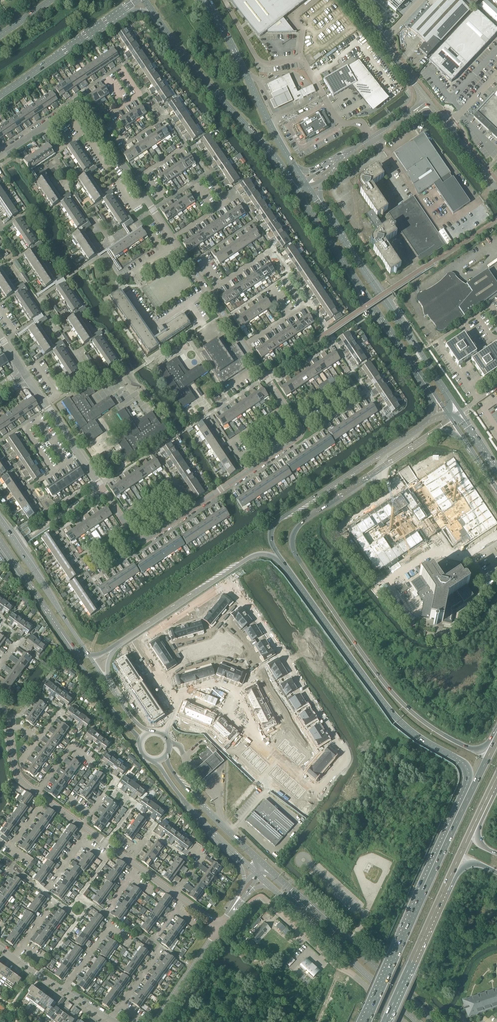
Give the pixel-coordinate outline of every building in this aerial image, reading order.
[(231,2),(259,37),(267,31),(268,33),(267,33),(296,33),(296,32),(294,32),(290,27),(288,25),(282,18),(285,16),(285,17),(307,0),(233,0),(231,2)] [(398,8),(406,0),(389,0),(398,8)] [(427,56),(470,10),(458,0),(438,0),(410,30),(424,44),(420,49),(427,56)] [(479,7),(496,23),(496,11),(485,0),(479,7)] [(476,10),(428,61),(451,82),(496,33),(496,30),(476,10)] [(121,39),(132,32),(129,28),(118,35),(114,38),(115,40),(120,37),(121,39)] [(132,32),(121,39),(123,42),(118,45),(120,47),(133,38),(135,37),(132,32)] [(133,38),(120,47),(121,49),(126,46),(127,48),(136,43),(133,38)] [(126,56),(139,47),(136,43),(127,48),(129,51),(124,54),(126,56)] [(133,57),(142,52),(139,47),(126,56),(127,58),(132,55),(133,57)] [(109,52),(114,60),(117,59),(120,64),(122,62),(119,58),(119,57),(113,49),(109,52)] [(114,60),(109,52),(104,55),(113,68),(115,67),(112,62),(114,60)] [(132,65),(145,56),(142,52),(133,57),(135,60),(131,63),(132,65)] [(113,68),(104,55),(100,58),(105,67),(108,65),(111,70),(113,68)] [(139,66),(148,61),(145,56),(132,65),(133,67),(138,64),(139,66)] [(105,67),(100,58),(95,61),(104,74),(106,73),(103,68),(105,67)] [(148,61),(139,66),(141,69),(137,72),(138,74),(151,65),(153,64),(150,59),(148,61)] [(91,64),(97,73),(99,71),(102,76),(104,74),(95,61),(91,64)] [(371,109),(387,97),(359,61),(347,68),(347,66),(323,80),(333,97),(348,88),(350,90),(353,90),(355,89),(369,107),(371,109)] [(97,73),(91,64),(86,67),(95,80),(97,79),(94,74),(97,73)] [(151,65),(138,74),(140,76),(144,73),(145,75),(154,70),(151,65)] [(95,80),(86,67),(82,70),(87,79),(90,77),(93,82),(95,80)] [(87,79),(82,70),(77,74),(86,86),(88,85),(85,81),(87,79)] [(154,70),(145,75),(147,78),(143,81),(144,83),(157,74),(154,70)] [(86,86),(77,74),(73,76),(78,85),(81,83),(84,88),(86,86)] [(157,74),(144,83),(146,85),(150,82),(151,84),(160,79),(157,74)] [(289,75),(283,78),(268,85),(271,92),(271,93),(272,95),(283,90),(284,90),(288,88),(295,102),(308,96),(315,92),(312,86),(305,89),(300,92),(297,93),(289,75)] [(78,85),(73,76),(68,80),(77,92),(79,91),(76,87),(78,85)] [(160,79),(151,84),(153,87),(149,90),(150,92),(163,83),(160,79)] [(69,91),(62,80),(58,83),(59,86),(68,98),(70,97),(67,93),(69,91)] [(77,92),(68,80),(64,83),(69,91),(72,89),(75,94),(77,92)] [(99,89),(104,98),(109,94),(104,86),(103,86),(100,82),(98,83),(101,88),(99,89)] [(163,83),(150,92),(152,94),(156,91),(158,93),(166,88),(163,83)] [(68,98),(59,86),(54,89),(60,97),(63,96),(66,100),(68,98)] [(104,98),(99,89),(96,91),(93,86),(91,88),(100,101),(104,98)] [(100,101),(91,88),(89,89),(92,94),(90,95),(95,104),(100,101)] [(166,88),(158,93),(159,96),(155,99),(156,101),(169,92),(166,88)] [(47,95),(56,108),(58,107),(55,102),(58,101),(52,92),(47,95)] [(95,104),(90,95),(88,97),(85,92),(82,94),(85,98),(91,107),(95,104)] [(169,92),(156,101),(158,103),(162,100),(164,103),(166,101),(167,103),(173,99),(172,97),(169,92)] [(56,108),(47,95),(43,98),(49,107),(51,105),(54,110),(56,108)] [(494,95),(477,113),(496,131),(496,98),(494,95)] [(49,107),(43,98),(38,101),(47,114),(49,113),(46,108),(49,107)] [(173,99),(167,103),(169,104),(168,104),(170,107),(166,110),(167,112),(180,104),(177,99),(174,101),(173,99)] [(47,114),(38,101),(34,104),(40,113),(42,111),(45,116),(47,114)] [(33,103),(28,106),(29,107),(38,120),(40,119),(37,114),(40,113),(34,104),(33,103)] [(136,104),(134,106),(136,109),(137,108),(143,116),(147,114),(141,106),(138,108),(136,104)] [(180,104),(167,112),(168,114),(173,111),(175,114),(183,108),(180,104)] [(38,120),(29,107),(25,110),(31,119),(33,117),(36,122),(38,120)] [(134,111),(139,119),(143,116),(137,108),(136,109),(134,111)] [(173,121),(186,112),(183,108),(175,114),(176,116),(172,119),(173,121)] [(129,109),(127,110),(129,113),(127,115),(132,124),(136,121),(130,113),(131,112),(129,109)] [(31,119),(25,110),(20,114),(29,126),(31,125),(28,120),(31,119)] [(139,119),(134,111),(131,112),(130,113),(136,121),(139,119)] [(186,112),(173,121),(175,123),(179,120),(181,123),(189,117),(186,112)] [(308,120),(301,124),(304,129),(307,134),(325,124),(324,123),(329,121),(324,112),(319,115),(319,114),(317,115),(310,119),(308,120)] [(477,113),(473,117),(496,139),(496,131),(477,113)] [(29,126),(20,114),(16,117),(22,125),(24,123),(27,128),(29,126)] [(122,114),(120,115),(122,118),(123,118),(129,126),(132,124),(127,115),(124,117),(122,114)] [(12,120),(20,132),(22,131),(19,127),(22,125),(16,117),(12,120)] [(179,130),(192,121),(189,117),(181,123),(182,125),(178,128),(179,130)] [(122,118),(120,120),(125,128),(129,126),(123,118),(122,118)] [(20,132),(12,120),(7,123),(13,131),(15,129),(18,134),(20,132)] [(187,132),(195,126),(192,121),(179,130),(181,132),(185,129),(187,132)] [(3,126),(11,138),(13,137),(10,133),(13,131),(7,123),(3,126)] [(156,126),(165,139),(172,134),(167,127),(165,128),(164,127),(162,129),(159,124),(156,126)] [(3,126),(0,127),(0,131),(4,137),(6,135),(9,140),(11,138),(3,126)] [(155,133),(161,142),(165,139),(156,126),(154,127),(157,132),(155,133)] [(185,139),(198,130),(195,126),(187,132),(188,134),(184,137),(185,139)] [(161,142),(155,133),(152,135),(149,130),(147,132),(156,145),(161,142)] [(198,130),(185,139),(187,141),(191,138),(193,141),(198,137),(199,139),(205,135),(204,133),(201,135),(198,130)] [(146,139),(151,148),(156,145),(147,132),(145,133),(148,138),(146,139)] [(398,151),(394,153),(409,171),(407,173),(421,193),(420,194),(433,185),(453,214),(470,203),(453,178),(451,179),(449,175),(451,174),(423,134),(402,148),(404,150),(400,153),(398,151)] [(30,170),(54,154),(52,151),(54,150),(44,135),(42,137),(48,145),(24,162),(30,170)] [(199,148),(212,139),(209,135),(200,140),(202,143),(198,146),(199,148)] [(151,148),(146,139),(143,141),(140,137),(138,138),(147,151),(151,148)] [(147,151),(138,138),(136,139),(139,144),(137,145),(143,154),(147,151)] [(212,139),(199,148),(201,150),(205,147),(207,149),(215,144),(212,139)] [(92,167),(75,142),(67,148),(83,172),(92,167)] [(143,154),(137,145),(134,147),(131,143),(129,144),(138,157),(143,154)] [(138,157),(129,144),(127,145),(130,150),(128,152),(133,160),(138,157)] [(205,157),(218,148),(215,144),(207,149),(208,152),(204,155),(205,157)] [(218,148),(205,157),(207,159),(211,156),(213,159),(221,153),(218,148)] [(133,160),(128,152),(125,153),(122,149),(120,150),(123,155),(129,163),(133,160)] [(221,153),(213,159),(214,161),(210,164),(211,166),(224,157),(221,153)] [(186,158),(192,167),(195,164),(190,156),(186,158)] [(181,157),(180,158),(182,161),(179,163),(185,171),(188,169),(183,161),(183,160),(181,157)] [(224,157),(211,166),(213,168),(217,165),(219,168),(227,162),(224,157)] [(192,167),(186,158),(183,160),(183,161),(188,169),(192,167)] [(174,162),(173,163),(175,166),(175,165),(181,174),(185,171),(179,163),(176,165),(174,162)] [(217,175),(230,166),(227,162),(219,168),(220,170),(216,173),(217,175)] [(172,168),(178,176),(181,174),(175,165),(175,166),(172,168)] [(90,174),(97,169),(95,166),(88,171),(90,174)] [(165,172),(171,181),(174,178),(169,170),(169,169),(167,166),(166,168),(168,171),(165,172)] [(230,166),(217,175),(219,177),(223,174),(225,177),(233,171),(230,166)] [(366,216),(377,232),(377,233),(374,236),(373,237),(372,237),(372,238),(371,239),(371,240),(371,241),(371,242),(371,244),(371,245),(372,246),(374,249),(373,250),(390,274),(393,272),(394,274),(396,274),(397,273),(397,272),(398,271),(397,270),(401,267),(385,244),(385,242),(397,235),(395,232),(397,231),(395,227),(393,226),(392,227),(389,224),(383,228),(376,217),(381,215),(381,216),(382,216),(383,216),(383,215),(385,214),(384,213),(387,210),(372,187),(372,185),(384,178),(380,173),(381,172),(382,171),(381,170),(380,170),(379,171),(376,167),(364,175),(364,176),(361,179),(359,180),(358,183),(358,186),(359,188),(361,192),(360,193),(372,211),(366,216)] [(178,176),(172,168),(169,169),(169,170),(174,178),(178,176)] [(45,175),(46,176),(48,179),(49,180),(50,180),(44,171),(37,176),(39,179),(45,175)] [(160,171),(159,172),(161,175),(167,183),(171,181),(165,172),(162,174),(160,171)] [(233,171),(225,177),(227,179),(222,182),(224,184),(236,175),(233,171)] [(78,179),(95,204),(103,198),(87,174),(78,179)] [(161,175),(158,177),(164,186),(167,183),(161,175)] [(236,175),(224,184),(225,186),(229,183),(231,186),(240,180),(236,175)] [(52,207),(61,201),(44,177),(36,183),(52,207)] [(239,193),(251,184),(248,179),(240,185),(242,188),(237,191),(239,193)] [(251,184),(239,193),(240,195),(244,192),(246,194),(254,189),(251,184)] [(245,202),(257,193),(254,189),(246,194),(248,197),(243,200),(245,202)] [(111,190),(104,195),(106,198),(113,193),(111,190)] [(185,197),(191,206),(195,203),(186,190),(184,191),(187,196),(185,197)] [(64,201),(70,197),(71,196),(69,193),(62,198),(64,201)] [(252,203),(260,197),(257,193),(245,202),(246,204),(250,201),(252,203)] [(191,206),(185,197),(183,199),(179,195),(177,196),(186,209),(191,206)] [(1,206),(0,205),(9,200),(6,196),(0,200),(0,207),(1,206)] [(176,203),(182,212),(186,209),(177,196),(175,197),(178,202),(176,203)] [(103,202),(120,226),(128,221),(111,197),(103,202)] [(251,211),(263,202),(260,197),(252,203),(254,205),(249,208),(251,211)] [(77,229),(79,228),(86,224),(69,199),(61,205),(77,229)] [(3,209),(11,203),(9,200),(0,205),(1,206),(3,209)] [(182,212),(176,203),(174,205),(171,201),(168,202),(177,215),(182,212)] [(177,215),(168,202),(166,203),(169,208),(167,209),(173,218),(177,215)] [(258,212),(266,206),(263,202),(251,211),(252,213),(257,210),(258,212)] [(1,213),(3,215),(6,213),(5,212),(13,207),(11,203),(3,209),(4,211),(1,213)] [(241,217),(247,213),(240,204),(238,205),(239,206),(237,208),(236,208),(241,217)] [(232,211),(238,219),(241,217),(236,208),(237,208),(235,205),(233,206),(234,208),(233,209),(234,210),(232,211)] [(257,219),(269,211),(266,206),(258,212),(260,214),(255,217),(257,219)] [(7,216),(16,210),(13,207),(5,212),(6,213),(7,216)] [(173,218),(167,209),(165,211),(162,207),(159,208),(162,213),(168,221),(173,218)] [(16,210),(7,216),(10,220),(18,214),(16,210)] [(228,210),(226,211),(228,214),(229,213),(234,222),(236,224),(240,222),(238,219),(232,211),(230,212),(228,210)] [(264,221),(273,216),(269,211),(257,219),(258,222),(262,219),(264,221)] [(225,216),(231,224),(234,222),(229,213),(228,214),(227,214),(225,216)] [(221,214),(219,215),(221,218),(218,220),(224,229),(227,226),(222,218),(223,217),(221,214)] [(127,217),(130,221),(124,225),(126,228),(133,223),(128,215),(127,215),(127,216),(127,217)] [(231,224),(225,216),(223,217),(222,218),(227,226),(231,224)] [(273,216),(264,221),(266,224),(261,227),(263,229),(276,220),(273,216)] [(13,224),(29,248),(37,243),(21,219),(13,224)] [(214,219),(212,220),(214,223),(215,223),(220,231),(224,229),(218,220),(216,222),(214,219)] [(276,220),(263,229),(264,231),(269,228),(270,230),(279,225),(276,220)] [(89,223),(88,224),(82,228),(84,231),(91,226),(89,223)] [(211,225),(217,233),(220,231),(215,223),(214,223),(211,225)] [(204,230),(210,238),(213,236),(208,227),(207,224),(205,225),(207,228),(204,230)] [(217,233),(211,225),(208,227),(213,236),(217,233)] [(269,238),(282,229),(279,225),(270,230),(272,233),(267,236),(269,238)] [(247,228),(256,240),(260,237),(255,229),(252,231),(249,226),(247,228)] [(210,238),(204,230),(202,231),(199,228),(197,229),(199,232),(200,231),(206,240),(210,238)] [(245,235),(251,243),(256,240),(247,228),(245,229),(248,233),(245,235)] [(109,251),(114,258),(114,259),(147,237),(141,229),(109,251)] [(276,239),(285,234),(282,229),(269,238),(270,240),(275,237),(276,239)] [(444,229),(439,232),(447,245),(452,241),(444,229)] [(97,255),(81,231),(72,236),(89,261),(97,255)] [(197,234),(203,243),(206,240),(200,231),(199,232),(200,233),(197,234)] [(238,234),(247,246),(251,243),(245,235),(243,237),(240,232),(238,234)] [(190,239),(196,247),(199,245),(194,237),(195,236),(193,233),(191,235),(193,237),(190,239)] [(203,243),(197,234),(195,236),(194,237),(199,245),(203,243)] [(247,246),(238,234),(236,235),(239,240),(237,241),(242,249),(247,246)] [(275,247),(288,238),(285,234),(276,239),(278,242),(273,245),(275,247)] [(196,247),(190,239),(188,241),(186,238),(184,239),(186,242),(187,241),(192,250),(196,247)] [(242,249),(237,241),(234,243),(231,238),(229,240),(238,253),(242,249)] [(288,238),(275,247),(276,249),(281,246),(282,248),(291,243),(288,238)] [(238,253),(229,240),(227,241),(230,246),(227,247),(233,256),(238,253)] [(189,252),(192,250),(187,241),(186,242),(183,244),(189,252)] [(33,247),(34,249),(35,250),(43,245),(41,242),(33,247)] [(220,246),(229,259),(233,256),(227,247),(225,249),(222,244),(220,246)] [(229,259),(220,246),(218,247),(221,252),(219,253),(220,255),(224,262),(229,259)] [(282,257),(283,259),(296,251),(293,246),(285,252),(286,254),(282,257)] [(54,282),(35,255),(32,250),(24,256),(46,288),(54,282)] [(132,261),(141,255),(142,254),(140,250),(129,257),(132,261)] [(213,250),(211,252),(214,256),(216,259),(214,260),(218,266),(219,265),(220,265),(224,262),(220,255),(219,253),(216,255),(213,250)] [(291,261),(299,255),(296,251),(283,259),(285,261),(289,258),(291,261)] [(289,268),(302,260),(299,255),(291,261),(292,263),(288,266),(289,268)] [(17,260),(13,263),(20,272),(23,270),(17,260)] [(297,270),(305,264),(302,260),(289,268),(291,270),(295,267),(297,270)] [(269,264),(265,266),(268,270),(271,275),(275,272),(269,264)] [(295,277),(308,269),(305,264),(297,270),(298,272),(294,275),(295,277)] [(261,269),(258,271),(260,274),(264,279),(267,277),(262,269),(263,268),(261,265),(261,266),(259,266),(261,269)] [(265,266),(263,268),(262,269),(267,277),(271,275),(268,270),(265,266)] [(303,279),(311,273),(308,269),(295,277),(297,279),(301,276),(303,279)] [(0,270),(0,288),(6,298),(15,292),(0,270)] [(254,270),(252,271),(254,274),(255,273),(261,282),(262,283),(265,281),(264,279),(260,274),(258,271),(256,273),(254,270)] [(443,331),(481,305),(496,293),(496,285),(487,270),(466,285),(464,284),(462,283),(460,281),(459,280),(458,280),(457,279),(456,278),(455,277),(455,276),(455,275),(454,275),(453,274),(452,274),(452,273),(451,273),(450,273),(449,273),(448,274),(447,274),(447,275),(445,276),(443,278),(441,281),(440,282),(439,283),(437,284),(435,285),(434,286),(431,288),(430,289),(427,290),(425,291),(424,292),(421,293),(419,293),(419,294),(418,294),(417,295),(417,296),(416,296),(416,297),(416,298),(416,299),(416,300),(417,301),(417,302),(419,304),(420,305),(421,307),(422,308),(422,310),(423,312),(423,314),(423,316),(424,317),(427,316),(428,318),(429,319),(430,320),(433,323),(434,325),(435,326),(435,328),(436,329),(436,330),(437,331),(438,331),(439,331),(439,332),(440,332),(441,332),(442,331),(443,331)] [(254,274),(251,276),(255,281),(257,284),(261,282),(255,273),(254,274)] [(311,273),(303,279),(304,281),(300,284),(301,286),(314,278),(311,273)] [(55,279),(56,281),(57,282),(64,277),(62,274),(55,279)] [(247,275),(245,276),(247,279),(244,280),(247,284),(250,289),(254,286),(248,278),(249,277),(247,275)] [(251,276),(249,277),(248,278),(254,286),(257,284),(255,281),(251,276)] [(309,288),(317,282),(314,278),(301,286),(303,288),(307,285),(309,288)] [(240,279),(238,281),(240,283),(241,283),(246,291),(250,289),(247,284),(244,280),(242,282),(240,279)] [(308,295),(320,287),(317,282),(309,288),(311,290),(306,293),(308,295)] [(241,283),(240,283),(237,285),(239,289),(243,294),(246,291),(241,283)] [(18,292),(25,288),(23,284),(16,289),(18,292)] [(64,284),(56,289),(73,313),(81,308),(64,284)] [(233,284),(231,285),(233,288),(230,290),(232,293),(236,298),(239,296),(234,288),(235,287),(233,284)] [(237,285),(235,287),(234,288),(239,296),(243,294),(239,289),(237,285)] [(315,297),(323,291),(320,287),(308,295),(309,297),(313,294),(315,297)] [(226,289),(224,290),(226,293),(227,292),(233,301),(236,298),(232,293),(230,290),(228,291),(227,290),(226,289)] [(15,296),(31,320),(40,315),(23,290),(15,296)] [(109,299),(148,355),(191,326),(183,314),(157,331),(160,335),(154,339),(121,291),(109,299)] [(314,304),(326,296),(323,291),(315,297),(317,299),(312,302),(314,304)] [(229,303),(233,301),(227,292),(226,293),(224,294),(227,301),(229,303)] [(227,304),(229,303),(227,301),(224,294),(220,297),(225,305),(227,304)] [(259,297),(267,310),(272,307),(266,299),(264,300),(261,296),(259,297)] [(326,296),(314,304),(315,306),(320,303),(321,306),(329,300),(326,296)] [(267,310),(259,297),(256,299),(259,303),(257,305),(263,313),(267,310)] [(320,313),(333,305),(329,300),(321,306),(323,308),(318,311),(320,313)] [(263,313),(257,305),(255,306),(252,302),(250,303),(258,316),(263,313)] [(258,316),(250,303),(247,305),(250,309),(248,311),(254,319),(258,316)] [(333,305),(320,313),(321,315),(326,312),(327,315),(336,309),(333,305)] [(79,315),(86,310),(84,307),(77,312),(79,315)] [(254,319),(248,311),(246,312),(243,308),(241,309),(249,322),(254,319)] [(239,317),(245,325),(249,322),(241,309),(239,311),(242,315),(239,317)] [(336,309),(327,315),(329,317),(324,320),(326,322),(330,319),(333,323),(343,317),(340,313),(339,314),(336,309)] [(305,313),(303,315),(304,318),(305,318),(310,326),(314,323),(313,322),(316,320),(313,315),(310,317),(309,315),(307,316),(305,313)] [(67,321),(84,345),(87,342),(88,344),(93,340),(75,314),(71,317),(71,318),(67,321)] [(245,325),(239,317),(237,319),(234,314),(232,316),(235,320),(240,328),(245,325)] [(40,325),(41,325),(47,321),(45,317),(38,322),(40,325)] [(307,328),(310,326),(305,318),(304,318),(301,320),(307,328)] [(297,319),(295,320),(297,322),(294,324),(297,328),(300,333),(303,330),(298,322),(299,321),(297,319)] [(303,330),(307,328),(301,320),(299,321),(298,322),(303,330)] [(290,323),(288,325),(290,327),(291,327),(296,335),(300,333),(297,328),(294,324),(292,326),(290,323)] [(28,331),(45,355),(53,349),(37,325),(28,331)] [(293,337),(296,335),(291,327),(290,327),(287,329),(289,331),(293,337)] [(283,328),(282,329),(283,332),(280,334),(281,335),(286,342),(289,340),(284,332),(285,331),(283,328)] [(289,340),(293,337),(289,331),(287,329),(285,331),(284,332),(289,340)] [(102,334),(100,331),(93,336),(95,339),(102,334)] [(276,333),(274,334),(276,337),(277,336),(282,345),(286,342),(281,335),(280,334),(278,335),(276,333)] [(339,346),(352,337),(348,333),(340,338),(342,341),(337,344),(339,346)] [(445,347),(445,348),(458,366),(476,353),(463,335),(445,347)] [(279,347),(282,345),(277,336),(276,337),(273,339),(276,342),(279,347)] [(109,367),(117,362),(101,337),(92,343),(109,367)] [(269,337),(267,339),(269,341),(266,343),(269,347),(272,352),(275,349),(270,341),(271,340),(269,337)] [(346,347),(355,342),(352,337),(339,346),(340,348),(345,345),(346,347)] [(204,351),(200,353),(219,381),(222,384),(221,384),(221,385),(226,382),(225,380),(227,378),(237,371),(238,373),(245,368),(243,365),(248,361),(236,344),(228,349),(221,340),(218,341),(217,339),(216,339),(203,349),(204,350),(204,351)] [(275,349),(279,347),(276,342),(273,339),(271,340),(270,341),(275,349)] [(56,349),(63,345),(61,341),(54,346),(56,349)] [(262,342),(260,343),(262,346),(263,346),(268,354),(269,354),(270,356),(273,353),(272,352),(269,347),(266,343),(264,345),(262,342)] [(355,342),(346,347),(348,350),(343,353),(345,355),(358,346),(355,342)] [(471,360),(483,379),(496,370),(496,346),(495,343),(471,360)] [(262,346),(259,348),(262,353),(265,356),(268,354),(263,346),(262,346)] [(358,346),(345,355),(346,357),(351,354),(352,356),(361,351),(358,346)] [(61,347),(53,353),(70,377),(78,372),(61,347)] [(330,355),(336,363),(341,360),(335,352),(332,347),(330,349),(333,353),(330,355)] [(256,350),(261,359),(265,356),(262,353),(259,348),(256,350)] [(351,364),(364,355),(361,351),(352,356),(354,359),(349,362),(351,364)] [(336,363),(330,355),(328,356),(325,352),(323,353),(331,366),(336,363)] [(331,366),(323,353),(321,355),(324,359),(321,361),(327,369),(331,366)] [(5,365),(8,363),(2,354),(0,356),(0,358),(5,365)] [(364,355),(351,364),(352,366),(357,363),(359,365),(367,360),(364,355)] [(208,372),(203,365),(200,368),(198,365),(185,374),(184,372),(186,371),(181,364),(179,365),(175,359),(177,357),(170,362),(172,365),(170,366),(169,365),(165,369),(162,364),(155,369),(173,395),(173,396),(175,394),(178,399),(176,400),(182,409),(195,400),(196,400),(189,391),(187,388),(194,383),(193,382),(207,372),(208,372)] [(327,369),(321,361),(319,362),(316,358),(314,359),(322,372),(327,369)] [(322,372),(314,359),(312,361),(315,365),(312,367),(318,375),(322,372)] [(360,376),(373,367),(370,362),(362,368),(363,371),(359,374),(360,376)] [(318,375),(312,367),(310,369),(307,364),(305,365),(313,378),(318,375)] [(313,378),(305,365),(302,367),(305,371),(303,373),(309,381),(313,378)] [(368,377),(376,371),(373,367),(360,376),(362,378),(366,375),(368,377)] [(309,381),(303,373),(301,375),(298,370),(296,371),(304,384),(309,381)] [(294,379),(300,387),(304,384),(296,371),(293,373),(296,377),(294,379)] [(376,371),(368,377),(369,380),(365,383),(366,385),(379,376),(376,371)] [(379,376),(366,385),(367,388),(373,384),(374,386),(382,381),(384,379),(381,375),(379,376)] [(300,387),(294,379),(292,381),(289,376),(287,377),(295,390),(300,387)] [(295,390),(287,377),(285,379),(288,383),(285,385),(291,393),(295,390)] [(373,394),(385,385),(382,381),(374,386),(376,389),(371,392),(373,394)] [(291,393),(285,385),(283,387),(280,382),(278,384),(281,388),(286,397),(291,393)] [(258,391),(264,400),(268,397),(263,388),(260,384),(257,385),(260,390),(258,391)] [(385,385),(373,394),(374,396),(378,393),(380,395),(388,390),(385,385)] [(250,390),(259,403),(264,400),(258,391),(256,393),(253,389),(250,390)] [(249,398),(255,406),(259,403),(250,390),(248,391),(251,396),(249,398)] [(379,403),(391,394),(388,390),(380,395),(382,398),(377,401),(379,403)] [(82,432),(89,442),(89,443),(89,442),(102,433),(103,434),(103,433),(97,424),(97,425),(94,421),(101,417),(100,415),(114,405),(115,406),(110,399),(107,401),(106,399),(92,408),(91,406),(93,405),(88,398),(87,399),(82,392),(84,391),(77,396),(79,399),(77,400),(77,399),(72,402),(69,397),(62,402),(63,402),(81,429),(80,429),(81,429),(82,431),(82,432)] [(386,404),(394,399),(391,394),(379,403),(380,405),(384,402),(386,404)] [(241,396),(250,409),(255,406),(249,398),(247,399),(244,395),(241,396)] [(250,409),(241,396),(239,397),(242,402),(240,404),(245,412),(250,409)] [(28,400),(33,409),(36,407),(39,412),(41,410),(32,397),(28,400)] [(394,399),(386,404),(388,406),(383,409),(385,412),(397,403),(394,399)] [(33,409),(28,400),(23,403),(32,416),(34,415),(31,410),(33,409)] [(232,402),(241,415),(245,412),(240,404),(237,405),(234,401),(232,402)] [(231,410),(236,418),(241,415),(232,402),(230,404),(233,408),(231,410)] [(385,412),(383,412),(385,415),(389,413),(389,412),(390,411),(392,413),(403,406),(400,402),(397,403),(385,412)] [(32,416),(23,403),(19,406),(24,415),(27,413),(30,418),(32,416)] [(367,403),(365,404),(367,407),(368,406),(374,415),(377,412),(372,404),(369,406),(367,403)] [(24,415),(19,406),(14,409),(23,422),(25,421),(22,416),(24,415)] [(365,409),(370,417),(374,415),(368,406),(367,407),(365,409)] [(236,418),(231,410),(228,411),(225,407),(223,408),(232,421),(236,418)] [(360,407),(358,409),(360,412),(361,411),(367,419),(370,417),(365,409),(362,410),(360,407)] [(232,421),(223,408),(221,410),(224,414),(222,416),(227,424),(232,421)] [(10,412),(15,421),(18,419),(21,424),(23,422),(14,409),(10,412)] [(127,458),(128,457),(136,452),(135,449),(139,447),(140,449),(141,448),(140,448),(167,430),(167,431),(168,430),(163,424),(159,427),(155,422),(154,423),(153,421),(156,419),(152,412),(151,412),(153,414),(146,418),(145,416),(138,421),(139,423),(137,424),(129,411),(126,412),(124,409),(117,414),(118,414),(127,428),(126,429),(130,436),(127,438),(118,444),(119,444),(127,457),(127,458)] [(358,413),(363,422),(367,419),(361,411),(360,412),(358,413)] [(15,421),(10,412),(5,415),(14,428),(16,427),(13,422),(15,421)] [(353,412),(351,413),(353,416),(354,416),(360,424),(363,422),(358,413),(355,415),(353,412)] [(227,424),(222,416),(219,417),(216,413),(214,414),(217,419),(223,427),(227,424)] [(1,418),(6,427),(9,425),(12,430),(14,428),(5,415),(1,418)] [(351,418),(356,426),(360,424),(354,416),(353,416),(351,418)] [(346,417),(344,418),(346,421),(347,420),(353,429),(356,426),(351,418),(348,420),(346,417)] [(199,431),(212,423),(210,420),(206,423),(204,421),(196,426),(199,431)] [(343,423),(349,431),(353,429),(347,420),(346,421),(343,423)] [(339,422),(337,423),(339,426),(340,425),(346,434),(349,431),(343,423),(341,425),(339,422)] [(202,436),(210,430),(209,428),(213,425),(212,423),(199,431),(202,436)] [(336,428),(342,436),(346,434),(340,425),(339,426),(336,428)] [(332,426),(330,427),(332,430),(333,430),(339,438),(342,436),(336,428),(334,429),(332,426)] [(205,440),(218,432),(216,429),(212,432),(210,430),(202,436),(205,440)] [(335,441),(339,438),(333,430),(332,430),(329,432),(335,441)] [(218,432),(205,440),(208,444),(217,439),(215,436),(219,434),(218,432)] [(324,434),(323,436),(325,439),(326,438),(331,446),(335,444),(329,436),(326,437),(324,434)] [(5,448),(18,439),(15,435),(6,440),(8,443),(4,446),(5,448)] [(211,449),(224,440),(222,438),(218,441),(217,439),(208,444),(211,449)] [(322,440),(328,449),(331,446),(326,438),(325,439),(322,440)] [(13,449),(21,444),(18,439),(5,448),(6,450),(11,447),(13,449)] [(317,439),(316,440),(318,443),(319,443),(324,451),(328,449),(322,440),(319,442),(317,439)] [(214,454),(223,448),(221,445),(225,443),(224,440),(211,449),(214,454)] [(162,456),(174,448),(171,443),(163,449),(165,451),(160,454),(162,456)] [(315,445),(321,453),(324,451),(319,443),(318,443),(315,445)] [(11,457),(24,448),(21,444),(13,449),(14,452),(10,455),(11,457)] [(310,444),(309,445),(311,448),(311,447),(317,456),(321,453),(315,445),(312,447),(310,444)] [(217,458),(230,450),(228,447),(224,450),(223,448),(214,454),(217,458)] [(308,450),(314,458),(317,456),(311,447),(311,448),(308,450)] [(24,448),(11,457),(13,459),(17,456),(19,458),(27,453),(24,448)] [(169,458),(177,452),(174,448),(162,456),(163,458),(167,455),(169,458)] [(303,449),(301,450),(303,453),(304,452),(310,461),(314,458),(308,450),(305,452),(303,449)] [(220,463),(229,457),(227,455),(231,452),(230,450),(217,458),(220,463)] [(168,465),(180,457),(177,452),(169,458),(171,460),(166,463),(168,465)] [(301,455),(306,463),(310,461),(304,452),(303,453),(301,455)] [(17,466),(30,457),(27,453),(19,458),(20,461),(16,464),(17,466)] [(296,453),(294,454),(296,457),(297,457),(303,465),(306,463),(301,455),(298,456),(296,453)] [(151,462),(156,470),(161,467),(155,459),(152,454),(150,456),(153,460),(151,462)] [(454,455),(345,528),(377,575),(441,531),(452,548),(462,542),(465,546),(496,525),(496,519),(454,455)] [(224,467),(236,458),(234,456),(230,459),(229,457),(220,463),(224,467)] [(25,467),(33,462),(30,457),(17,466),(19,468),(23,465),(25,467)] [(180,457),(168,465),(169,467),(173,464),(175,467),(183,461),(180,457)] [(294,459),(299,468),(303,465),(297,457),(296,457),(294,459)] [(226,472),(235,466),(233,463),(237,461),(236,458),(224,467),(226,472)] [(299,468),(294,459),(291,461),(289,458),(287,459),(290,462),(296,470),(299,468)] [(156,470),(151,462),(148,463),(145,459),(143,460),(152,473),(156,470)] [(142,468),(147,476),(152,473),(143,460),(141,462),(144,466),(142,468)] [(10,464),(8,461),(4,464),(2,462),(0,463),(0,470),(10,464)] [(75,469),(81,478),(84,475),(79,467),(75,461),(74,462),(78,468),(75,469)] [(174,474),(186,466),(183,461),(175,467),(177,469),(172,472),(174,474)] [(23,475),(36,466),(33,462),(25,467),(26,470),(22,473),(23,475)] [(292,472),(296,470),(290,462),(287,464),(292,472)] [(0,470),(0,477),(8,471),(7,469),(11,466),(10,464),(0,470)] [(147,476),(142,468),(139,469),(136,465),(134,466),(143,479),(147,476)] [(235,466),(226,472),(230,476),(238,471),(238,470),(242,468),(241,465),(236,468),(235,466)] [(281,465),(279,466),(281,469),(282,469),(288,477),(291,475),(286,466),(283,468),(281,465)] [(31,476),(39,471),(36,466),(23,475),(25,477),(29,474),(31,476)] [(143,479),(134,466),(132,468),(135,472),(133,474),(138,482),(143,479)] [(181,476),(189,470),(186,466),(174,474),(175,476),(179,473),(181,476)] [(71,468),(69,469),(71,472),(72,472),(77,480),(81,478),(75,469),(73,471),(71,468)] [(279,471),(284,480),(288,477),(282,469),(281,469),(279,471)] [(189,470),(181,476),(183,478),(178,481),(180,483),(193,475),(189,470)] [(274,470),(272,471),(274,474),(275,473),(281,482),(284,480),(279,471),(276,473),(274,470)] [(39,471),(31,476),(32,479),(28,482),(29,484),(42,475),(39,471)] [(125,473),(134,485),(138,482),(133,474),(130,476),(127,471),(125,473)] [(4,483),(17,475),(16,472),(11,475),(9,473),(1,478),(4,483)] [(68,474),(74,482),(77,480),(72,472),(71,472),(68,474)] [(64,473),(62,474),(64,477),(65,477),(70,485),(74,482),(68,474),(66,476),(64,473)] [(134,485),(125,473),(123,474),(126,478),(124,480),(129,488),(134,485)] [(272,476),(277,484),(281,482),(275,473),(274,474),(272,476)] [(7,488),(16,482),(14,480),(18,477),(17,475),(4,483),(7,488)] [(187,485),(196,479),(193,475),(180,483),(181,486),(186,483),(187,485)] [(267,475),(265,476),(267,479),(268,478),(274,487),(277,484),(272,476),(269,478),(267,475)] [(61,479),(67,487),(70,485),(65,477),(64,477),(61,479)] [(116,479),(125,491),(129,488),(124,480),(121,482),(118,477),(116,479)] [(57,478),(55,479),(57,482),(58,481),(63,490),(67,487),(61,479),(59,481),(57,478)] [(264,481),(270,489),(274,487),(268,478),(267,479),(264,481)] [(114,486),(120,495),(125,491),(116,479),(114,480),(117,484),(114,486)] [(186,492),(199,484),(196,479),(187,485),(189,487),(184,490),(186,492)] [(260,479),(258,481),(260,484),(261,483),(267,491),(270,489),(264,481),(262,482),(260,479)] [(10,492),(23,484),(22,481),(17,484),(16,482),(7,488),(10,492)] [(54,484),(60,492),(63,490),(58,481),(57,482),(54,484)] [(50,482),(48,484),(50,487),(51,486),(56,494),(60,492),(54,484),(52,485),(50,482)] [(120,495),(114,486),(112,488),(109,483),(107,485),(110,489),(116,498),(120,495)] [(257,485),(263,494),(267,491),(261,483),(260,484),(257,485)] [(23,484),(10,492),(13,497),(22,491),(20,489),(24,486),(23,484)] [(199,484),(186,492),(187,495),(192,492),(193,494),(202,488),(199,484)] [(253,484),(251,485),(253,488),(254,488),(260,496),(263,494),(257,485),(255,487),(253,484)] [(53,497),(56,494),(51,486),(50,487),(47,488),(53,497)] [(202,488),(193,494),(195,496),(190,499),(192,502),(205,493),(202,488)] [(250,490),(256,498),(260,496),(254,488),(253,488),(250,490)] [(246,489),(244,490),(246,493),(247,492),(252,501),(256,498),(250,490),(248,492),(246,489)] [(22,491),(13,497),(16,501),(29,493),(28,490),(23,493),(22,491)] [(243,495),(249,503),(252,501),(247,492),(246,493),(243,495)] [(19,506),(28,500),(26,498),(30,495),(29,493),(16,501),(19,506)] [(239,493),(237,495),(239,498),(240,497),(245,506),(249,503),(243,495),(241,496),(239,493)] [(242,508),(245,506),(240,497),(239,498),(236,500),(242,508)] [(22,510),(35,502),(34,499),(29,502),(28,500),(19,506),(22,510)] [(25,515),(34,509),(32,507),(37,504),(35,502),(22,510),(25,515)] [(102,510),(107,519),(112,516),(106,507),(105,505),(103,503),(101,504),(104,509),(102,510)] [(94,509),(103,522),(107,519),(102,510),(99,512),(96,507),(94,509)] [(226,519),(227,518),(229,516),(224,508),(221,510),(219,507),(217,508),(219,511),(220,510),(226,519)] [(34,509),(25,515),(28,519),(41,511),(40,508),(35,511),(34,509)] [(93,516),(98,525),(103,522),(94,509),(92,510),(95,515),(93,516)] [(217,513),(222,521),(226,519),(220,510),(219,511),(217,513)] [(212,511),(210,513),(212,516),(213,515),(219,523),(222,521),(217,513),(214,514),(212,511)] [(85,515),(94,528),(98,525),(93,516),(90,518),(87,513),(85,515)] [(94,528),(85,515),(83,516),(86,521),(84,522),(89,531),(94,528)] [(210,517),(215,526),(219,523),(213,515),(212,516),(210,517)] [(215,526),(210,517),(207,519),(205,516),(203,517),(205,520),(206,520),(212,528),(215,526)] [(78,520),(76,521),(85,534),(86,536),(90,533),(89,531),(84,522),(81,524),(78,520)] [(202,522),(208,531),(212,528),(206,520),(205,520),(202,522)] [(75,528),(80,537),(85,534),(76,521),(74,522),(77,527),(75,528)] [(198,521),(196,522),(198,525),(199,525),(205,533),(208,531),(202,522),(200,524),(198,521)] [(195,527),(201,535),(205,533),(199,525),(198,525),(195,527)] [(80,537),(75,528),(72,530),(69,526),(67,527),(76,540),(80,537)] [(191,526),(189,527),(191,530),(192,529),(197,538),(201,535),(195,527),(193,529),(191,526)] [(76,540),(67,527),(65,528),(68,533),(65,535),(71,543),(76,540)] [(188,532),(194,540),(197,538),(192,529),(191,530),(188,532)] [(184,530),(182,532),(184,535),(185,534),(190,542),(194,540),(188,532),(186,533),(184,530)] [(41,538),(44,542),(52,536),(52,535),(50,533),(41,538)] [(56,535),(55,533),(52,535),(52,536),(44,542),(46,545),(55,540),(53,537),(56,535)] [(187,545),(190,542),(185,534),(184,535),(181,537),(187,545)] [(174,535),(172,536),(174,539),(175,539),(181,547),(184,545),(179,536),(176,538),(174,535)] [(172,541),(177,549),(181,547),(175,539),(174,539),(172,541)] [(55,540),(46,545),(49,549),(57,543),(56,542),(55,540)] [(61,542),(59,540),(56,542),(57,543),(49,549),(51,552),(59,547),(58,544),(61,542)] [(167,540),(165,541),(167,544),(168,544),(174,552),(177,549),(172,541),(169,543),(167,540)] [(165,546),(170,554),(174,552),(168,544),(167,544),(165,546)] [(160,545),(158,546),(160,549),(161,548),(167,557),(170,554),(165,546),(162,548),(160,545)] [(59,547),(51,552),(53,556),(62,550),(61,549),(59,547)] [(65,549),(64,547),(61,549),(62,550),(53,556),(56,559),(64,554),(62,551),(65,549)] [(158,551),(163,559),(167,557),(161,548),(160,549),(158,551)] [(153,549),(151,551),(153,554),(154,553),(160,561),(163,559),(158,551),(155,552),(153,549)] [(151,555),(156,564),(160,561),(154,553),(153,554),(151,555)] [(64,554),(56,559),(58,563),(66,557),(64,554)] [(156,564),(151,555),(148,557),(146,554),(144,555),(146,558),(147,558),(153,566),(156,564)] [(60,566),(69,561),(67,558),(70,556),(69,555),(66,557),(58,563),(60,566)] [(143,560),(149,569),(153,566),(147,558),(146,558),(143,560)] [(149,569),(143,560),(141,562),(139,559),(137,560),(139,563),(140,563),(146,571),(149,569)] [(69,561),(60,566),(63,570),(71,564),(69,561)] [(75,563),(74,562),(71,564),(63,570),(65,573),(74,568),(72,565),(75,563)] [(129,563),(127,564),(129,567),(130,566),(135,575),(139,572),(133,564),(131,566),(129,563)] [(142,573),(146,571),(140,563),(139,563),(136,565),(142,573)] [(435,620),(435,622),(434,622),(433,623),(433,624),(434,625),(435,625),(435,626),(436,626),(436,625),(437,625),(437,624),(437,623),(437,622),(437,621),(442,622),(443,622),(451,623),(454,609),(463,603),(464,603),(473,597),(466,586),(469,584),(465,580),(465,579),(464,579),(463,579),(462,580),(454,568),(452,569),(451,568),(450,567),(449,567),(449,566),(449,565),(449,564),(448,564),(447,563),(446,563),(445,564),(444,565),(444,566),(443,566),(442,566),(441,566),(440,567),(439,565),(427,573),(427,572),(426,571),(425,571),(424,572),(419,575),(421,577),(410,584),(417,594),(423,603),(420,617),(429,619),(435,620)] [(126,569),(132,577),(135,575),(130,566),(129,567),(126,569)] [(74,568),(65,573),(68,577),(76,571),(75,571),(74,568)] [(122,568),(120,569),(122,572),(123,571),(128,580),(132,577),(126,569),(124,571),(122,568)] [(80,570),(78,569),(75,571),(76,571),(68,577),(70,581),(78,575),(77,572),(80,570)] [(119,574),(125,582),(128,580),(123,571),(122,572),(119,574)] [(115,572),(113,573),(115,576),(116,576),(121,584),(125,582),(119,574),(117,575),(115,572)] [(112,578),(118,587),(121,584),(116,576),(115,576),(112,578)] [(108,577),(106,578),(108,581),(109,581),(114,589),(118,587),(112,578),(110,580),(108,577)] [(69,584),(71,587),(80,582),(79,581),(77,578),(69,584)] [(83,581),(82,579),(79,581),(80,582),(71,587),(74,591),(82,585),(81,583),(83,581)] [(105,583),(111,591),(114,589),(109,581),(108,581),(105,583)] [(101,582),(99,583),(101,586),(102,585),(107,594),(111,591),(105,583),(103,585),(101,582)] [(401,594),(409,588),(406,584),(398,589),(401,594)] [(82,585),(74,591),(76,594),(85,589),(84,588),(82,585)] [(104,596),(107,594),(102,585),(101,586),(98,588),(104,596)] [(88,588),(87,586),(84,588),(85,589),(76,594),(79,598),(87,592),(85,590),(88,588)] [(87,592),(79,598),(81,601),(89,596),(89,595),(87,592)] [(93,595),(92,593),(89,595),(89,596),(81,601),(83,605),(92,599),(90,597),(93,595)] [(224,595),(220,599),(228,606),(232,601),(224,595)] [(23,596),(20,600),(27,604),(29,601),(23,596)] [(92,599),(83,605),(86,609),(94,603),(93,602),(92,599)] [(221,600),(217,604),(224,610),(228,606),(220,599),(220,600),(221,600)] [(98,602),(96,600),(93,602),(94,603),(86,609),(88,612),(96,606),(95,604),(98,602)] [(8,603),(0,614),(2,616),(5,612),(8,614),(13,607),(8,603)] [(217,604),(214,608),(221,614),(224,610),(217,604)] [(96,606),(88,612),(90,616),(99,610),(96,606)] [(214,608),(210,612),(217,618),(221,614),(214,608)] [(240,608),(231,615),(235,620),(244,613),(240,608)] [(210,612),(207,616),(214,622),(217,618),(210,612)] [(11,622),(8,626),(10,627),(18,616),(13,613),(8,620),(11,622)] [(244,613),(235,620),(239,624),(248,617),(244,613)] [(18,627),(23,620),(18,616),(10,627),(12,629),(15,625),(18,627)] [(207,616),(203,621),(210,626),(214,622),(207,616)] [(248,617),(239,624),(242,629),(251,622),(248,617)] [(23,620),(18,627),(20,629),(18,633),(20,634),(28,624),(23,620)] [(200,622),(195,624),(198,634),(203,632),(200,622)] [(28,624),(20,634),(22,636),(24,632),(27,634),(33,627),(28,624)] [(195,624),(190,625),(193,635),(198,634),(195,624)] [(190,625),(185,627),(187,637),(193,635),(190,625)] [(247,627),(242,631),(243,633),(245,632),(248,637),(258,631),(258,630),(258,629),(256,626),(256,627),(255,626),(248,630),(247,627)] [(185,627),(179,628),(182,638),(187,637),(185,627)] [(174,629),(177,640),(182,638),(179,628),(174,630),(174,629)] [(174,629),(169,631),(172,641),(177,640),(174,629)] [(258,631),(248,637),(251,642),(249,643),(251,646),(256,643),(255,640),(261,636),(261,635),(261,634),(259,631),(259,632),(258,631)] [(28,650),(36,639),(31,635),(26,642),(29,644),(26,648),(28,650)] [(36,639),(28,650),(30,651),(33,647),(36,649),(41,642),(43,640),(38,636),(36,639)] [(157,639),(149,644),(152,649),(160,643),(157,639)] [(48,644),(43,640),(41,642),(36,649),(39,651),(36,655),(38,657),(46,646),(48,644)] [(256,643),(251,646),(253,649),(255,647),(258,652),(268,646),(265,641),(258,645),(256,643)] [(160,643),(152,649),(153,649),(156,653),(163,648),(160,643)] [(268,646),(258,652),(261,657),(271,651),(268,646)] [(163,648),(156,653),(159,658),(166,652),(163,648)] [(21,658),(28,663),(32,658),(21,650),(19,652),(23,655),(21,658)] [(271,651),(261,657),(265,662),(274,656),(271,651)] [(166,652),(159,658),(162,662),(169,657),(166,652)] [(169,657),(162,662),(164,666),(164,667),(172,661),(169,657)] [(28,663),(21,658),(19,661),(15,658),(14,660),(25,668),(28,663)] [(117,665),(115,666),(129,687),(128,688),(130,692),(151,723),(153,721),(154,722),(163,716),(142,684),(143,684),(140,680),(125,658),(117,664),(117,665)] [(277,659),(267,665),(271,671),(280,664),(277,659)] [(25,668),(14,660),(12,662),(16,665),(14,668),(21,673),(25,668)] [(172,661),(164,667),(167,672),(175,666),(172,661)] [(280,664),(271,671),(274,675),(283,669),(280,664)] [(220,665),(216,675),(222,677),(225,668),(220,665)] [(212,667),(206,669),(209,677),(214,676),(212,667)] [(18,678),(21,673),(14,668),(12,670),(8,668),(7,670),(18,678)] [(225,668),(222,677),(227,679),(230,669),(225,668)] [(230,669),(227,679),(232,681),(235,671),(230,669)] [(283,669),(274,675),(277,680),(274,682),(276,684),(282,681),(280,678),(287,674),(283,669)] [(14,683),(18,678),(7,670),(5,672),(9,675),(7,677),(14,683)] [(235,671),(232,681),(237,683),(240,673),(235,671)] [(240,673),(237,683),(242,685),(246,675),(240,673)] [(180,676),(175,678),(176,681),(177,684),(177,687),(183,685),(180,676)] [(0,679),(0,680),(10,687),(14,683),(7,677),(5,680),(1,677),(0,679)] [(10,687),(0,680),(0,683),(2,684),(0,687),(7,692),(10,687)] [(48,692),(53,685),(54,683),(49,680),(40,692),(42,694),(45,690),(48,692)] [(282,681),(276,684),(278,687),(280,686),(283,691),(293,685),(290,680),(283,684),(282,681)] [(50,699),(58,688),(53,685),(48,692),(51,694),(48,698),(50,699)] [(58,699),(63,692),(64,690),(65,688),(60,685),(58,688),(50,699),(52,701),(55,697),(58,699)] [(293,685),(283,691),(286,696),(284,697),(286,700),(291,696),(290,694),(296,690),(293,685)] [(254,686),(245,691),(248,696),(257,691),(254,686)] [(64,690),(63,692),(58,699),(60,701),(58,705),(60,706),(68,695),(69,693),(64,690)] [(257,691),(248,696),(250,701),(259,696),(257,691)] [(75,696),(70,693),(69,693),(68,695),(60,706),(62,708),(65,704),(68,706),(75,696)] [(291,696),(286,700),(288,703),(290,701),(293,706),(303,700),(302,699),(303,699),(301,696),(300,696),(300,695),(293,699),(291,696)] [(259,696),(250,701),(252,705),(253,705),(262,701),(259,696)] [(303,700),(293,706),(296,711),(294,712),(296,715),(301,712),(299,709),(306,705),(305,704),(306,703),(304,700),(303,701),(303,700)] [(38,704),(34,701),(32,703),(43,711),(47,706),(40,701),(38,704)] [(262,701),(253,705),(255,710),(264,706),(262,701)] [(33,710),(40,716),(43,711),(32,703),(31,705),(35,708),(33,710)] [(181,710),(180,714),(185,716),(189,706),(184,704),(183,707),(181,710)] [(189,706),(185,716),(190,718),(194,708),(189,706)] [(264,706),(255,710),(257,715),(267,710),(264,706)] [(69,721),(77,710),(72,707),(66,714),(69,716),(67,720),(69,721)] [(194,708),(190,718),(195,720),(199,711),(194,708)] [(40,716),(33,710),(30,713),(27,710),(25,712),(36,720),(40,716)] [(77,710),(69,721),(71,723),(74,719),(76,721),(82,714),(77,710)] [(267,710),(257,715),(260,720),(269,715),(267,710)] [(301,712),(296,715),(297,718),(299,717),(303,721),(312,715),(309,710),(303,714),(301,712)] [(199,711),(195,720),(200,722),(204,713),(199,711)] [(36,720),(25,712),(24,714),(27,717),(25,720),(34,727),(38,721),(36,720)] [(204,713),(200,722),(205,724),(209,715),(204,713)] [(79,728),(86,717),(82,714),(76,721),(79,723),(76,727),(79,728)] [(209,715),(205,724),(210,726),(214,717),(209,715)] [(269,715),(260,720),(262,725),(272,720),(269,715)] [(312,715),(303,721),(306,726),(303,728),(305,731),(311,727),(309,725),(316,720),(312,715)] [(86,717),(79,728),(81,730),(83,726),(86,728),(91,721),(86,717)] [(221,720),(213,727),(217,731),(225,724),(221,720)] [(272,720),(262,725),(265,730),(267,733),(271,731),(269,728),(274,725),(272,720)] [(60,725),(58,728),(65,733),(69,728),(61,722),(59,724),(60,725)] [(225,724),(217,731),(221,735),(229,727),(225,724)] [(311,727),(305,731),(307,733),(309,732),(312,737),(322,731),(319,726),(312,730),(311,727)] [(229,727),(221,735),(225,739),(232,731),(229,727)] [(55,729),(53,732),(57,735),(62,738),(65,733),(58,728),(56,731),(55,729)] [(88,738),(86,742),(88,743),(96,732),(91,729),(85,736),(88,738)] [(232,731),(225,739),(229,742),(233,739),(236,741),(239,738),(236,735),(237,735),(232,731)] [(322,731),(312,737),(315,742),(325,736),(322,731)] [(51,738),(58,743),(62,738),(57,735),(53,732),(52,734),(53,735),(51,738)] [(100,736),(96,732),(88,743),(90,745),(93,741),(95,743),(100,736)] [(97,750),(105,739),(100,736),(95,743),(98,745),(95,749),(97,750)] [(325,736),(315,742),(318,747),(317,747),(319,750),(324,747),(322,744),(328,741),(325,736)] [(46,742),(55,748),(58,743),(51,738),(49,740),(48,739),(46,742)] [(105,739),(97,750),(99,752),(102,748),(105,750),(110,743),(105,739)] [(284,740),(277,748),(282,751),(288,744),(284,740)] [(44,748),(51,753),(55,748),(46,742),(45,743),(46,744),(44,748)] [(199,757),(201,760),(204,762),(209,757),(212,755),(213,754),(215,752),(217,751),(211,744),(209,746),(207,747),(210,751),(209,752),(207,750),(206,750),(199,757)] [(288,744),(282,751),(286,755),(292,748),(288,744)] [(246,750),(242,753),(246,757),(253,750),(249,746),(246,750)] [(328,748),(325,753),(332,760),(336,755),(334,753),(335,751),(330,747),(328,748)] [(51,753),(44,748),(42,750),(41,749),(39,751),(48,757),(51,753)] [(292,748),(286,755),(290,759),(296,751),(292,748)] [(253,750),(246,757),(250,761),(257,754),(253,750)] [(37,757),(44,762),(48,757),(39,751),(38,753),(39,754),(37,757)] [(296,751),(290,759),(294,762),(300,755),(296,751)] [(192,771),(200,780),(224,760),(216,752),(213,754),(209,758),(202,764),(201,763),(192,771)] [(325,753),(321,757),(329,764),(332,760),(325,753)] [(104,768),(112,757),(107,754),(102,761),(105,763),(102,767),(104,768)] [(257,754),(250,761),(254,765),(261,758),(257,754)] [(300,755),(294,762),(298,766),(304,758),(300,755)] [(32,761),(40,767),(44,762),(37,757),(35,760),(34,759),(32,761)] [(112,757),(104,768),(106,770),(109,766),(112,768),(116,763),(117,761),(112,757)] [(321,757),(318,761),(325,768),(329,764),(321,757)] [(261,758),(254,765),(258,768),(265,761),(261,758)] [(70,761),(68,764),(77,770),(80,765),(73,760),(71,762),(70,761)] [(40,767),(32,761),(31,763),(32,764),(30,767),(37,772),(40,767)] [(112,774),(114,775),(122,765),(117,761),(116,763),(112,768),(115,770),(112,774)] [(265,761),(258,768),(262,772),(269,765),(265,761)] [(318,761),(314,765),(322,772),(325,768),(318,761)] [(73,775),(77,770),(68,764),(67,766),(68,767),(66,770),(73,775)] [(127,768),(122,765),(114,775),(116,777),(119,773),(122,775),(127,768)] [(277,765),(271,773),(275,776),(281,769),(277,765)] [(314,765),(310,769),(318,776),(322,772),(314,765)] [(33,777),(37,772),(30,767),(28,770),(27,769),(25,771),(33,777)] [(281,769),(275,776),(279,780),(285,773),(281,769)] [(310,769),(307,773),(310,776),(312,778),(315,780),(318,776),(310,769)] [(61,773),(70,779),(73,775),(66,770),(64,772),(63,771),(61,773)] [(98,772),(94,777),(97,779),(102,783),(104,781),(102,780),(105,777),(98,772)] [(70,779),(61,773),(60,775),(61,776),(59,779),(66,784),(70,779)] [(285,773),(279,780),(283,783),(289,776),(285,773)] [(289,776),(283,783),(287,787),(293,780),(289,776)] [(97,779),(94,777),(90,782),(93,784),(97,787),(99,784),(103,787),(105,785),(102,783),(97,779)] [(122,792),(130,781),(125,777),(120,784),(123,786),(120,790),(122,792)] [(63,789),(66,784),(59,779),(57,782),(56,781),(54,783),(59,787),(63,789)] [(293,780),(287,787),(291,790),(297,783),(293,780)] [(130,781),(122,792),(124,793),(127,789),(130,791),(134,786),(135,784),(130,781)] [(95,790),(97,787),(93,784),(90,782),(87,787),(95,792),(95,793),(97,791),(95,790)] [(59,794),(63,789),(59,787),(54,783),(53,785),(54,786),(52,789),(57,793),(59,794)] [(297,783),(291,790),(295,794),(302,787),(297,783)] [(132,799),(140,788),(135,784),(134,786),(130,791),(133,793),(130,797),(132,799)] [(83,791),(90,797),(92,794),(94,795),(95,793),(95,792),(87,787),(83,791)] [(302,787),(295,794),(299,798),(306,790),(302,787)] [(140,788),(132,799),(134,800),(137,796),(140,799),(145,791),(140,788)] [(56,799),(59,794),(57,793),(52,789),(50,791),(49,790),(47,793),(56,799)] [(37,800),(25,791),(21,796),(29,803),(32,800),(35,802),(37,800)] [(90,797),(83,791),(80,796),(88,802),(90,800),(88,799),(90,797)] [(20,796),(17,801),(19,802),(21,804),(31,811),(33,809),(28,805),(29,803),(23,797),(21,796),(20,796)] [(140,811),(142,812),(150,802),(151,800),(151,798),(148,796),(147,796),(140,805),(143,807),(140,811)] [(113,801),(107,797),(104,800),(110,805),(108,808),(115,812),(115,813),(118,807),(112,802),(113,801)] [(294,825),(264,800),(258,807),(257,806),(250,814),(252,815),(245,822),(274,847),(294,825)] [(150,802),(142,812),(144,814),(147,810),(150,812),(153,808),(155,805),(150,802)] [(30,813),(31,811),(22,805),(21,804),(18,809),(19,810),(24,814),(26,811),(30,813)] [(160,809),(155,805),(153,808),(150,812),(152,814),(150,818),(152,820),(158,811),(160,809)] [(45,814),(52,819),(56,814),(46,807),(44,809),(47,811),(45,814)] [(111,817),(115,813),(115,812),(108,808),(106,810),(104,809),(103,811),(111,817)] [(22,816),(24,814),(19,810),(18,809),(14,814),(16,815),(24,821),(26,819),(22,816)] [(165,812),(160,809),(158,811),(152,820),(154,821),(156,817),(159,819),(165,812)] [(108,822),(111,817),(103,811),(101,813),(103,814),(101,817),(107,822),(108,822)] [(23,823),(24,821),(16,815),(14,814),(10,818),(12,820),(17,823),(19,821),(23,823)] [(52,819),(45,814),(43,817),(40,814),(38,817),(48,824),(52,819)] [(135,821),(144,827),(145,825),(144,824),(146,821),(139,816),(135,821)] [(38,824),(45,829),(48,824),(38,817),(37,819),(40,821),(38,824)] [(95,821),(104,827),(108,822),(107,822),(101,817),(99,820),(97,819),(95,821)] [(15,826),(17,823),(12,820),(10,818),(7,823),(8,824),(17,831),(19,828),(15,826)] [(104,827),(95,821),(94,823),(96,824),(94,827),(101,832),(104,827)] [(144,827),(135,821),(132,826),(139,831),(141,828),(142,829),(144,827)] [(159,837),(167,825),(162,822),(157,829),(160,831),(157,835),(159,837)] [(3,828),(10,833),(12,830),(16,833),(17,831),(8,824),(7,823),(3,828)] [(45,829),(38,824),(36,827),(33,824),(31,826),(41,834),(45,829)] [(67,830),(77,837),(79,835),(75,833),(77,830),(71,825),(67,830)] [(167,825),(159,837),(161,838),(164,834),(167,836),(172,829),(167,825)] [(41,834),(31,826),(30,828),(33,831),(31,834),(38,839),(41,834)] [(139,831),(132,826),(128,831),(136,837),(138,835),(137,834),(139,831)] [(3,828),(0,833),(0,834),(0,838),(6,843),(9,840),(10,840),(11,838),(8,836),(10,833),(3,828)] [(177,833),(172,829),(167,836),(170,838),(167,842),(169,844),(175,835),(177,833)] [(77,837),(67,830),(63,835),(70,840),(72,837),(76,840),(77,837)] [(136,837),(128,831),(124,836),(132,841),(134,838),(135,839),(136,837)] [(182,836),(177,833),(175,835),(169,844),(171,845),(174,841),(177,843),(182,836)] [(24,836),(34,844),(38,839),(31,834),(29,836),(26,834),(24,836)] [(60,840),(70,847),(71,845),(68,843),(70,840),(63,835),(60,840)] [(34,844),(24,836),(23,838),(26,841),(24,844),(30,849),(34,844)] [(187,840),(182,836),(177,843),(179,845),(177,849),(179,851),(185,841),(187,840)] [(70,847),(60,840),(56,845),(63,850),(65,847),(68,849),(70,847)] [(192,843),(187,840),(185,841),(179,851),(181,852),(184,848),(187,851),(192,843)] [(152,844),(151,846),(159,853),(161,854),(165,849),(162,847),(163,845),(159,842),(158,844),(156,842),(154,845),(152,844)] [(27,853),(30,849),(24,844),(22,846),(18,844),(17,846),(27,853)] [(63,850),(56,845),(53,850),(63,857),(64,855),(61,852),(63,850)] [(159,853),(151,846),(149,848),(151,849),(148,852),(156,857),(157,855),(159,853)] [(61,859),(63,857),(53,850),(49,854),(56,860),(58,857),(61,859)] [(156,857),(148,852),(146,855),(145,854),(144,855),(144,856),(152,862),(156,857)] [(83,853),(81,855),(91,863),(95,858),(88,853),(86,856),(83,853)] [(54,862),(56,860),(49,854),(46,859),(48,861),(58,868),(59,866),(54,862)] [(81,863),(87,868),(91,863),(81,855),(79,857),(83,860),(81,863)] [(152,862),(144,856),(142,858),(144,859),(141,862),(149,867),(152,862)] [(174,863),(182,869),(184,867),(182,866),(184,863),(177,858),(174,863)] [(212,865),(210,868),(214,871),(217,873),(221,868),(210,860),(208,862),(212,865)] [(44,866),(51,871),(53,868),(56,870),(58,868),(48,861),(44,866)] [(87,868),(81,863),(79,865),(73,861),(72,864),(82,871),(84,872),(87,868)] [(129,868),(119,861),(115,866),(122,871),(124,868),(128,870),(129,868)] [(182,869),(174,863),(170,868),(177,873),(179,870),(181,871),(182,869)] [(78,876),(82,871),(72,864),(70,866),(74,868),(71,871),(78,876)] [(40,871),(50,878),(52,876),(49,873),(51,871),(44,866),(40,871)] [(120,873),(122,871),(115,866),(112,871),(122,878),(124,876),(120,873)] [(213,878),(217,873),(214,871),(210,868),(208,870),(204,867),(203,870),(210,875),(213,878)] [(177,873),(170,868),(167,873),(175,879),(177,877),(175,876),(177,873)] [(210,882),(213,878),(210,875),(203,870),(201,871),(205,874),(203,877),(210,882)] [(50,878),(40,871),(37,875),(44,880),(46,878),(49,880),(50,878)] [(65,873),(75,881),(78,876),(71,871),(70,874),(66,871),(65,873)] [(121,880),(122,878),(112,871),(108,875),(115,880),(117,877),(121,880)] [(75,881),(65,873),(63,875),(67,878),(64,881),(71,886),(75,881)] [(175,879),(167,873),(163,878),(170,883),(172,880),(174,881),(175,879)] [(44,880),(37,875),(33,880),(43,888),(45,885),(42,883),(44,880)] [(113,883),(115,880),(108,875),(105,880),(107,882),(117,889),(119,887),(113,883)] [(24,884),(25,884),(26,882),(26,881),(18,876),(17,878),(15,877),(13,880),(9,877),(8,879),(18,887),(21,882),(24,884)] [(206,887),(210,882),(203,877),(201,880),(197,877),(196,879),(203,885),(206,887)] [(14,891),(18,887),(8,879),(6,881),(10,884),(7,887),(14,891)] [(203,892),(206,887),(203,885),(196,879),(194,881),(198,884),(196,887),(200,890),(203,892)] [(115,891),(117,889),(107,882),(105,880),(107,882),(103,887),(110,892),(112,889),(115,891)] [(68,890),(71,886),(64,881),(62,883),(59,881),(57,883),(68,890)] [(57,883),(56,885),(59,887),(57,890),(64,895),(66,896),(67,897),(70,892),(68,890),(57,883)] [(131,892),(137,897),(141,892),(131,885),(130,887),(133,889),(131,892)] [(0,888),(0,889),(11,896),(14,891),(7,887),(6,889),(1,886),(0,888)] [(100,892),(110,899),(111,897),(108,894),(110,892),(103,887),(100,892)] [(199,897),(203,892),(200,890),(196,887),(194,889),(190,887),(188,889),(199,897)] [(7,901),(10,903),(13,898),(11,896),(0,889),(0,888),(0,892),(2,893),(0,896),(7,901)] [(196,902),(199,897),(188,889),(187,891),(191,894),(189,897),(196,902)] [(66,896),(57,890),(55,893),(52,890),(50,893),(62,901),(66,896)] [(110,899),(100,892),(96,897),(103,901),(105,899),(108,901),(110,899)] [(137,897),(131,892),(129,895),(125,892),(124,895),(134,902),(137,897)] [(162,900),(169,905),(171,902),(174,904),(176,902),(165,894),(162,900)] [(38,896),(35,900),(43,905),(44,903),(45,904),(48,900),(45,898),(45,899),(39,895),(38,896)] [(124,902),(130,907),(134,902),(124,895),(122,896),(126,899),(124,902)] [(103,901),(96,897),(93,901),(103,909),(104,906),(101,904),(103,901)] [(212,899),(208,903),(211,905),(214,908),(218,903),(214,901),(212,899)] [(43,905),(35,900),(32,904),(38,909),(40,907),(44,909),(45,907),(43,905)] [(158,904),(168,912),(170,910),(167,907),(169,905),(162,900),(158,904)] [(130,907),(124,902),(122,904),(118,902),(117,904),(127,912),(130,907)] [(38,909),(32,904),(28,909),(38,917),(40,915),(36,912),(38,909)] [(117,912),(123,916),(127,912),(117,904),(115,906),(119,909),(117,912)] [(168,912),(158,904),(155,909),(161,914),(164,911),(167,914),(168,912)] [(161,914),(155,909),(151,914),(161,922),(163,919),(160,917),(161,914)] [(26,910),(22,915),(24,917),(32,923),(34,920),(32,919),(34,916),(26,910)] [(54,910),(52,912),(62,920),(66,915),(59,910),(57,913),(54,910)] [(54,917),(52,920),(55,922),(59,925),(62,920),(52,912),(51,914),(54,917)] [(123,916),(117,912),(115,914),(111,912),(110,914),(120,921),(123,916)] [(97,914),(93,919),(103,926),(104,924),(101,922),(103,918),(97,914)] [(161,922),(151,914),(148,919),(154,924),(156,921),(160,923),(161,922)] [(32,923),(24,917),(20,922),(27,926),(29,923),(31,924),(32,923)] [(175,924),(182,929),(186,924),(176,917),(174,919),(177,921),(175,924)] [(89,924),(96,929),(98,926),(101,928),(103,926),(93,919),(89,924)] [(144,924),(154,931),(156,929),(152,927),(154,924),(148,919),(144,924)] [(47,920),(45,922),(55,929),(59,925),(55,922),(52,920),(50,922),(47,920)] [(27,926),(20,922),(17,926),(25,932),(27,930),(25,929),(27,926)] [(45,929),(54,936),(57,931),(55,929),(45,922),(44,924),(47,926),(45,929)] [(250,937),(257,944),(271,929),(264,922),(250,937)] [(96,929),(89,924),(86,928),(88,930),(96,936),(97,934),(94,931),(96,929)] [(154,931),(144,924),(140,929),(147,934),(149,931),(153,933),(154,931)] [(182,929),(175,924),(173,927),(170,925),(168,927),(178,934),(182,929)] [(25,932),(17,926),(13,931),(20,936),(22,933),(24,934),(25,932)] [(178,934),(168,927),(167,929),(170,931),(168,934),(177,941),(175,939),(178,934)] [(94,938),(96,936),(88,930),(86,928),(82,933),(84,935),(89,938),(91,935),(94,938)] [(52,934),(45,929),(43,932),(40,929),(38,932),(48,939),(52,934)] [(291,933),(287,929),(283,933),(288,937),(291,933)] [(20,936),(13,931),(10,936),(18,942),(19,940),(18,939),(20,936)] [(87,941),(89,938),(84,935),(82,933),(80,931),(76,936),(79,938),(89,945),(90,943),(87,941)] [(40,936),(38,939),(45,944),(48,939),(38,932),(37,934),(40,936)] [(177,941),(168,934),(166,937),(163,934),(161,937),(174,946),(177,941)] [(18,942),(10,936),(6,941),(13,946),(15,943),(16,944),(18,942)] [(107,945),(114,950),(117,945),(107,937),(106,940),(109,942),(107,945)] [(174,946),(161,937),(160,938),(163,941),(161,944),(170,950),(174,946)] [(87,947),(89,945),(80,939),(79,938),(75,943),(82,948),(84,945),(87,947)] [(41,949),(45,944),(38,939),(36,942),(33,939),(31,941),(41,949)] [(100,947),(110,955),(114,950),(107,945),(105,948),(102,945),(100,947)] [(138,953),(148,960),(149,958),(146,956),(148,953),(146,951),(148,949),(142,945),(140,947),(141,948),(138,953)] [(76,946),(72,951),(80,957),(82,955),(80,954),(82,951),(76,946)] [(110,955),(100,947),(99,949),(102,952),(100,955),(107,960),(110,955)] [(79,959),(80,957),(72,951),(68,956),(69,957),(75,961),(77,958),(79,959)] [(177,961),(165,952),(163,954),(166,957),(164,960),(171,965),(173,966),(177,961)] [(148,960),(138,953),(134,958),(141,962),(143,960),(146,962),(148,960)] [(73,963),(75,961),(69,957),(68,956),(65,960),(65,961),(73,967),(75,965),(73,963)] [(92,960),(102,967),(106,962),(99,957),(97,960),(94,957),(92,960)] [(131,962),(141,970),(142,967),(139,965),(141,962),(134,958),(131,962)] [(290,967),(295,961),(292,958),(286,964),(290,967)] [(59,963),(62,965),(61,966),(63,967),(68,971),(70,968),(72,969),(73,967),(65,961),(65,960),(63,959),(59,963)] [(319,971),(315,967),(307,960),(306,959),(299,967),(305,972),(312,979),(319,971)] [(102,967),(92,960),(91,962),(94,964),(92,967),(99,972),(102,967)] [(171,965),(164,960),(162,962),(159,960),(157,962),(167,969),(171,965)] [(127,967),(134,972),(136,969),(139,972),(141,970),(131,962),(127,967)] [(157,969),(164,974),(166,976),(170,971),(167,969),(157,962),(156,964),(159,966),(157,969)] [(61,966),(58,971),(66,977),(68,974),(66,973),(68,971),(63,967),(61,966)] [(99,972),(92,967),(90,970),(87,967),(85,969),(95,977),(99,972)] [(134,972),(127,967),(124,972),(134,979),(135,977),(132,975),(134,972)] [(7,969),(3,974),(1,973),(0,974),(0,980),(1,980),(5,975),(7,977),(10,971),(7,969)] [(95,977),(85,969),(84,971),(87,974),(85,977),(92,982),(92,981),(95,977)] [(164,974),(157,969),(155,972),(152,970),(150,972),(160,979),(164,974)] [(14,974),(10,971),(7,977),(5,975),(1,980),(5,983),(8,978),(10,979),(14,974)] [(65,978),(66,977),(58,971),(54,975),(61,980),(63,977),(65,978)] [(150,979),(157,984),(159,986),(163,981),(160,979),(150,972),(149,974),(152,976),(150,979)] [(18,977),(14,974),(10,979),(8,978),(5,983),(8,986),(12,981),(14,982),(18,977)] [(119,980),(127,985),(129,983),(128,982),(130,979),(123,974),(119,980)] [(78,975),(76,978),(78,979),(88,986),(91,988),(94,983),(92,982),(85,977),(83,979),(78,975)] [(21,979),(18,977),(14,982),(12,981),(8,986),(12,988),(16,983),(18,985),(21,979)] [(88,986),(78,979),(77,981),(80,983),(78,986),(85,991),(88,986)] [(157,984),(150,979),(148,982),(145,979),(143,981),(153,989),(157,984)] [(116,984),(122,989),(125,986),(126,987),(127,985),(119,980),(116,984)] [(153,989),(143,981),(142,983),(145,986),(143,989),(146,991),(149,994),(153,989)] [(107,982),(106,984),(112,989),(120,995),(122,993),(121,992),(122,989),(116,984),(114,987),(107,982)] [(26,998),(30,1000),(34,995),(32,994),(36,989),(32,986),(28,991),(30,992),(26,998)] [(39,991),(36,989),(32,994),(34,995),(30,1000),(33,1003),(37,998),(36,997),(39,991)] [(120,995),(112,989),(109,994),(115,999),(117,996),(119,997),(120,995)] [(137,989),(136,991),(145,998),(146,999),(149,994),(146,991),(143,989),(141,991),(137,989)] [(463,1001),(465,1008),(463,1009),(463,1010),(464,1011),(466,1010),(468,1017),(496,1007),(496,990),(463,1001)] [(33,1003),(37,1006),(41,1001),(39,999),(43,994),(39,991),(36,997),(37,998),(33,1003)] [(138,995),(136,999),(139,1001),(142,1003),(146,999),(145,998),(136,991),(135,993),(138,995)] [(37,1006),(41,1008),(44,1003),(43,1002),(47,997),(43,994),(39,999),(41,1001),(37,1006)] [(115,999),(109,994),(105,999),(113,1005),(115,1003),(113,1001),(115,999)] [(41,1008),(44,1011),(48,1006),(46,1004),(50,999),(47,997),(43,1002),(44,1003),(41,1008)] [(44,1011),(48,1014),(52,1008),(50,1007),(54,1002),(50,999),(46,1004),(48,1006),(44,1011)] [(113,1005),(105,999),(102,1004),(108,1009),(110,1006),(112,1007),(113,1005)] [(129,1001),(139,1008),(142,1003),(139,1001),(136,999),(134,1001),(130,999),(129,1001)] [(46,1016),(50,1019),(54,1014),(55,1015),(59,1010),(56,1007),(54,1010),(52,1008),(48,1014),(46,1016)] [(50,1019),(54,1021),(57,1017),(59,1018),(63,1013),(59,1010),(55,1015),(54,1014),(50,1019)] [(54,1021),(59,1021),(61,1019),(63,1021),(67,1015),(63,1013),(59,1018),(57,1017),(54,1021)]
